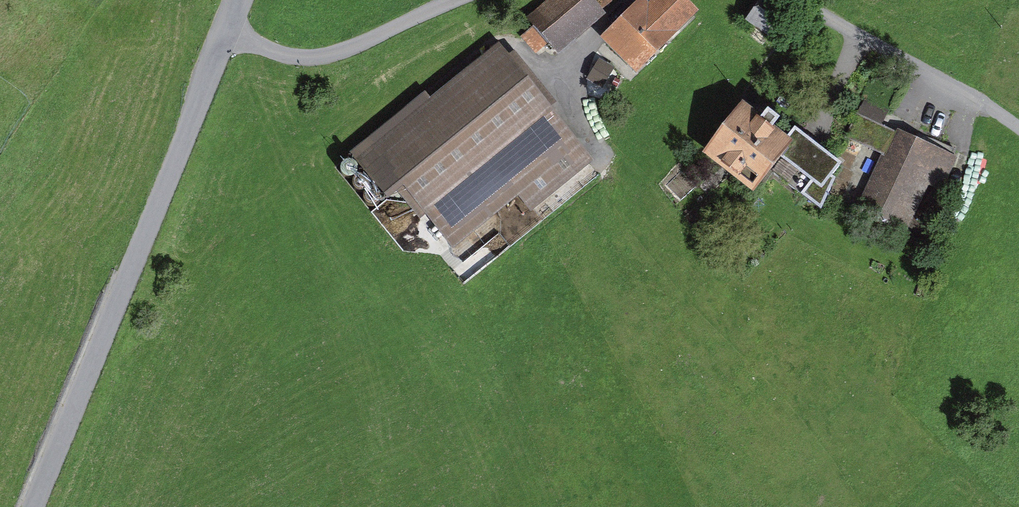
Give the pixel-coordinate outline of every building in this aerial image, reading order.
[(533,7),(567,49),(619,7),(614,0),(542,0),(533,7)] [(610,34),(649,73),(716,7),(708,0),(644,0),(610,34)] [(791,0),(767,0),(757,15),(788,36),(805,9),(791,0)] [(517,33),(367,148),(408,201),(427,186),(467,238),(530,189),(544,208),(612,156),(517,33)] [(848,132),(888,150),(865,202),(915,224),(936,178),(957,187),(973,153),(861,102),(848,132)] [(786,145),(748,111),(709,155),(752,193),(784,157),(819,187),(835,169),(796,134),(786,145)]
